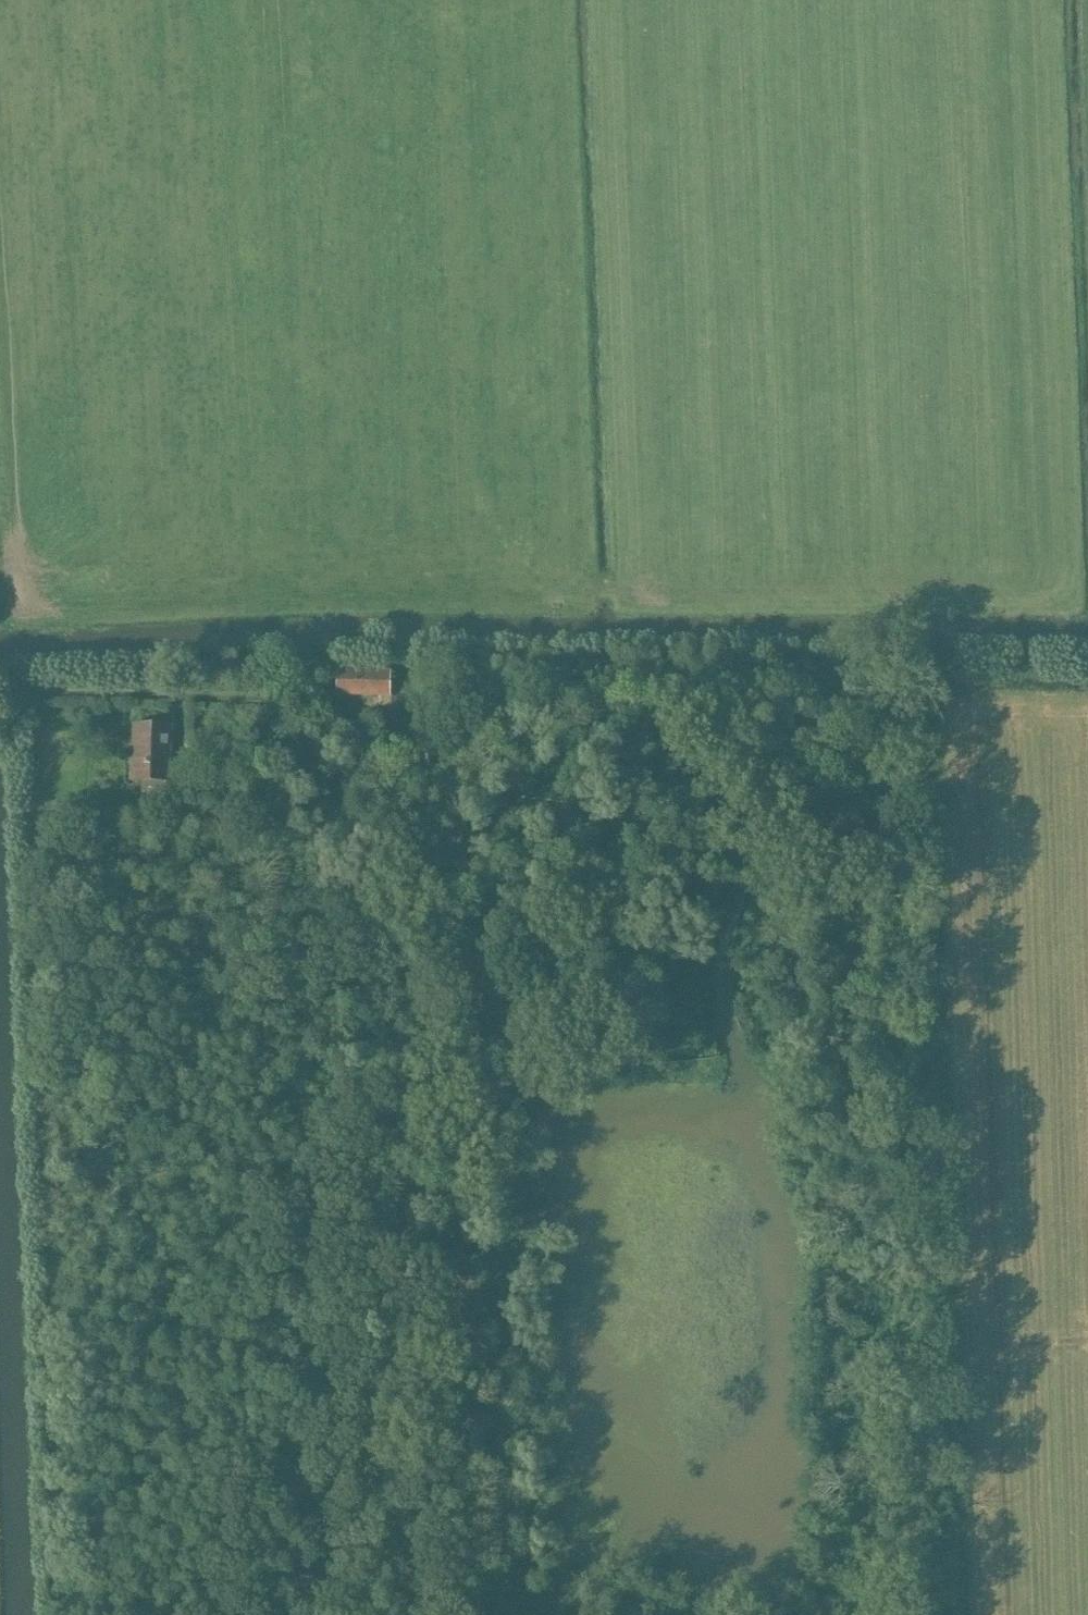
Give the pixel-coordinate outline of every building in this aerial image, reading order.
[(391,696),(391,669),(338,668),(337,695),(391,696)] [(134,779),(144,779),(143,793),(173,794),(173,778),(168,778),(170,725),(136,724),(134,779)]
